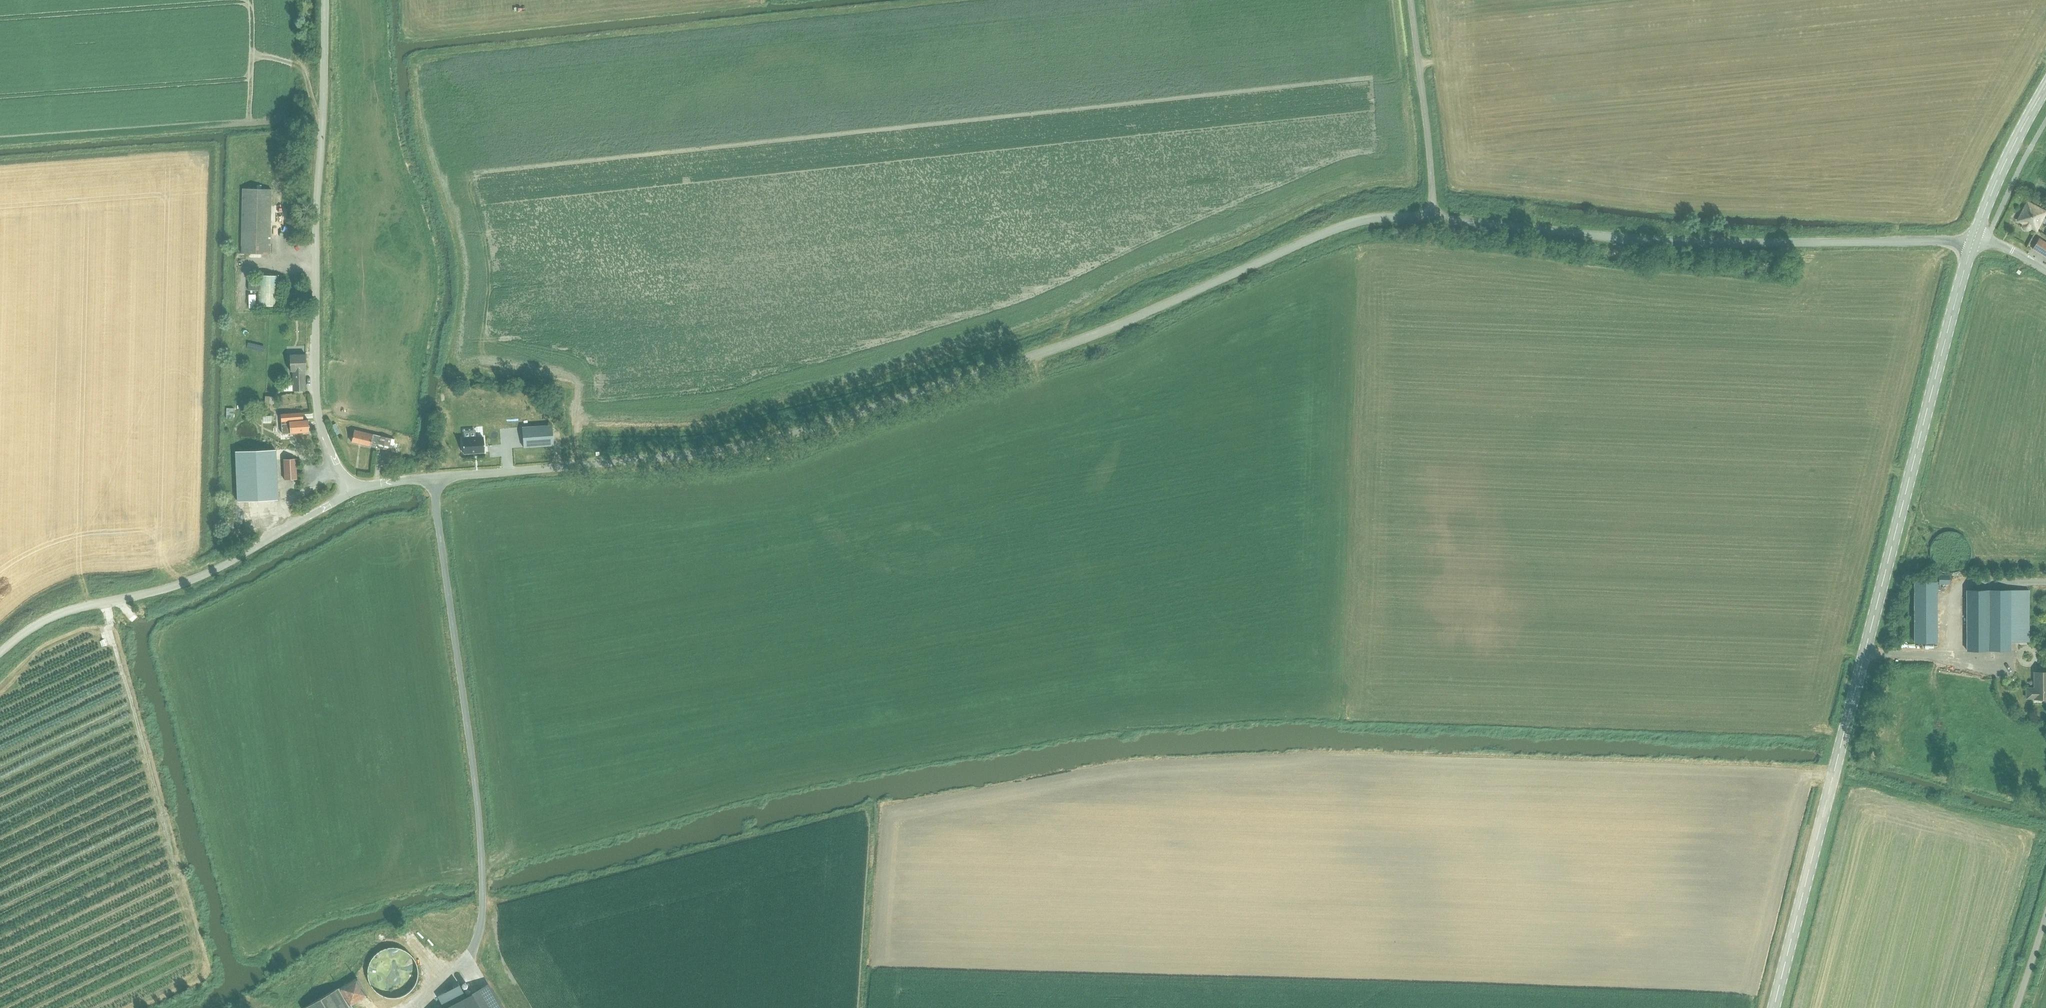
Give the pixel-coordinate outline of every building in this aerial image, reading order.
[(270,254),(271,189),(243,188),(241,253),(270,254)] [(2018,221),(2023,223),(2023,225),(2023,227),(2024,228),(2025,229),(2027,230),(2029,229),(2030,229),(2031,227),(2037,230),(2043,217),(2045,219),(2045,212),(2028,202),(2018,221)] [(2045,257),(2045,243),(2040,239),(2033,249),(2045,257)] [(249,280),(248,290),(256,290),(256,306),(280,306),(280,275),(257,275),(257,280),(249,280)] [(294,371),(295,390),(305,390),(304,371),(306,371),(305,355),(289,356),(290,371),(294,371)] [(280,381),(281,391),(291,390),(291,381),(280,381)] [(227,408),(226,418),(234,418),(234,408),(227,408)] [(309,432),(308,421),(304,421),(303,414),(283,415),(284,433),(309,432)] [(552,425),(522,427),(524,447),(554,445),(552,425)] [(354,430),(351,443),(371,448),(372,445),(379,447),(378,449),(380,450),(392,452),(395,439),(391,438),(354,430)] [(443,432),(443,445),(454,446),(454,432),(443,432)] [(483,437),(462,438),(463,453),(484,451),(483,437)] [(276,449),(236,451),(237,489),(238,501),(278,500),(276,449)] [(296,459),(283,459),(284,479),(297,479),(296,459)] [(234,517),(247,516),(246,502),(233,502),(234,517)] [(1915,582),(1915,642),(1937,642),(1937,582),(1915,582)] [(1967,650),(1989,650),(2011,650),(2011,640),(2029,640),(2029,590),(1989,590),(1967,590),(1967,650)] [(2035,672),(2035,688),(2027,688),(2027,698),(2035,698),(2035,699),(2045,699),(2045,672),(2035,672)] [(385,947),(382,949),(378,951),(374,954),(371,957),(369,961),(368,965),(367,969),(366,974),(367,978),(368,982),(370,986),(373,990),(376,993),(379,995),(383,997),(388,998),(392,999),(397,999),(401,998),(405,996),(409,993),(412,990),(415,987),(417,983),(418,979),(419,975),(419,971),(418,967),(417,963),(416,960),(413,956),(411,954),(407,951),(404,949),(400,947),(397,947),(393,946),(389,947),(385,947)] [(348,1006),(367,995),(357,978),(338,989),(337,988),(303,1007),(349,1007),(348,1006)] [(482,987),(466,996),(459,984),(455,986),(438,996),(444,1007),(493,1007),(490,1003),(482,987)]
